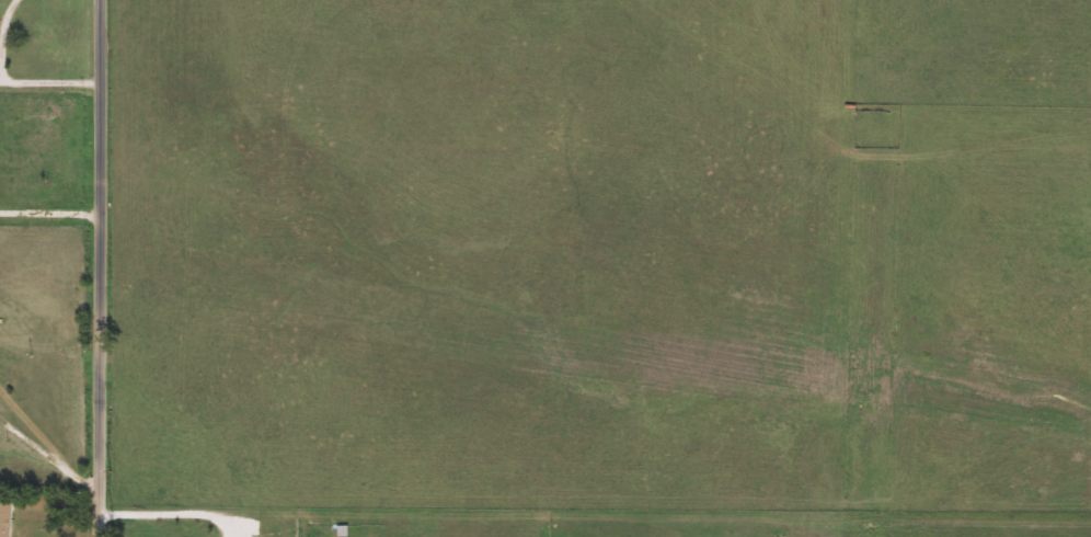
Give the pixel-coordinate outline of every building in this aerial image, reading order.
[(338,536),(338,527),(347,527),(347,536),(338,536)]
